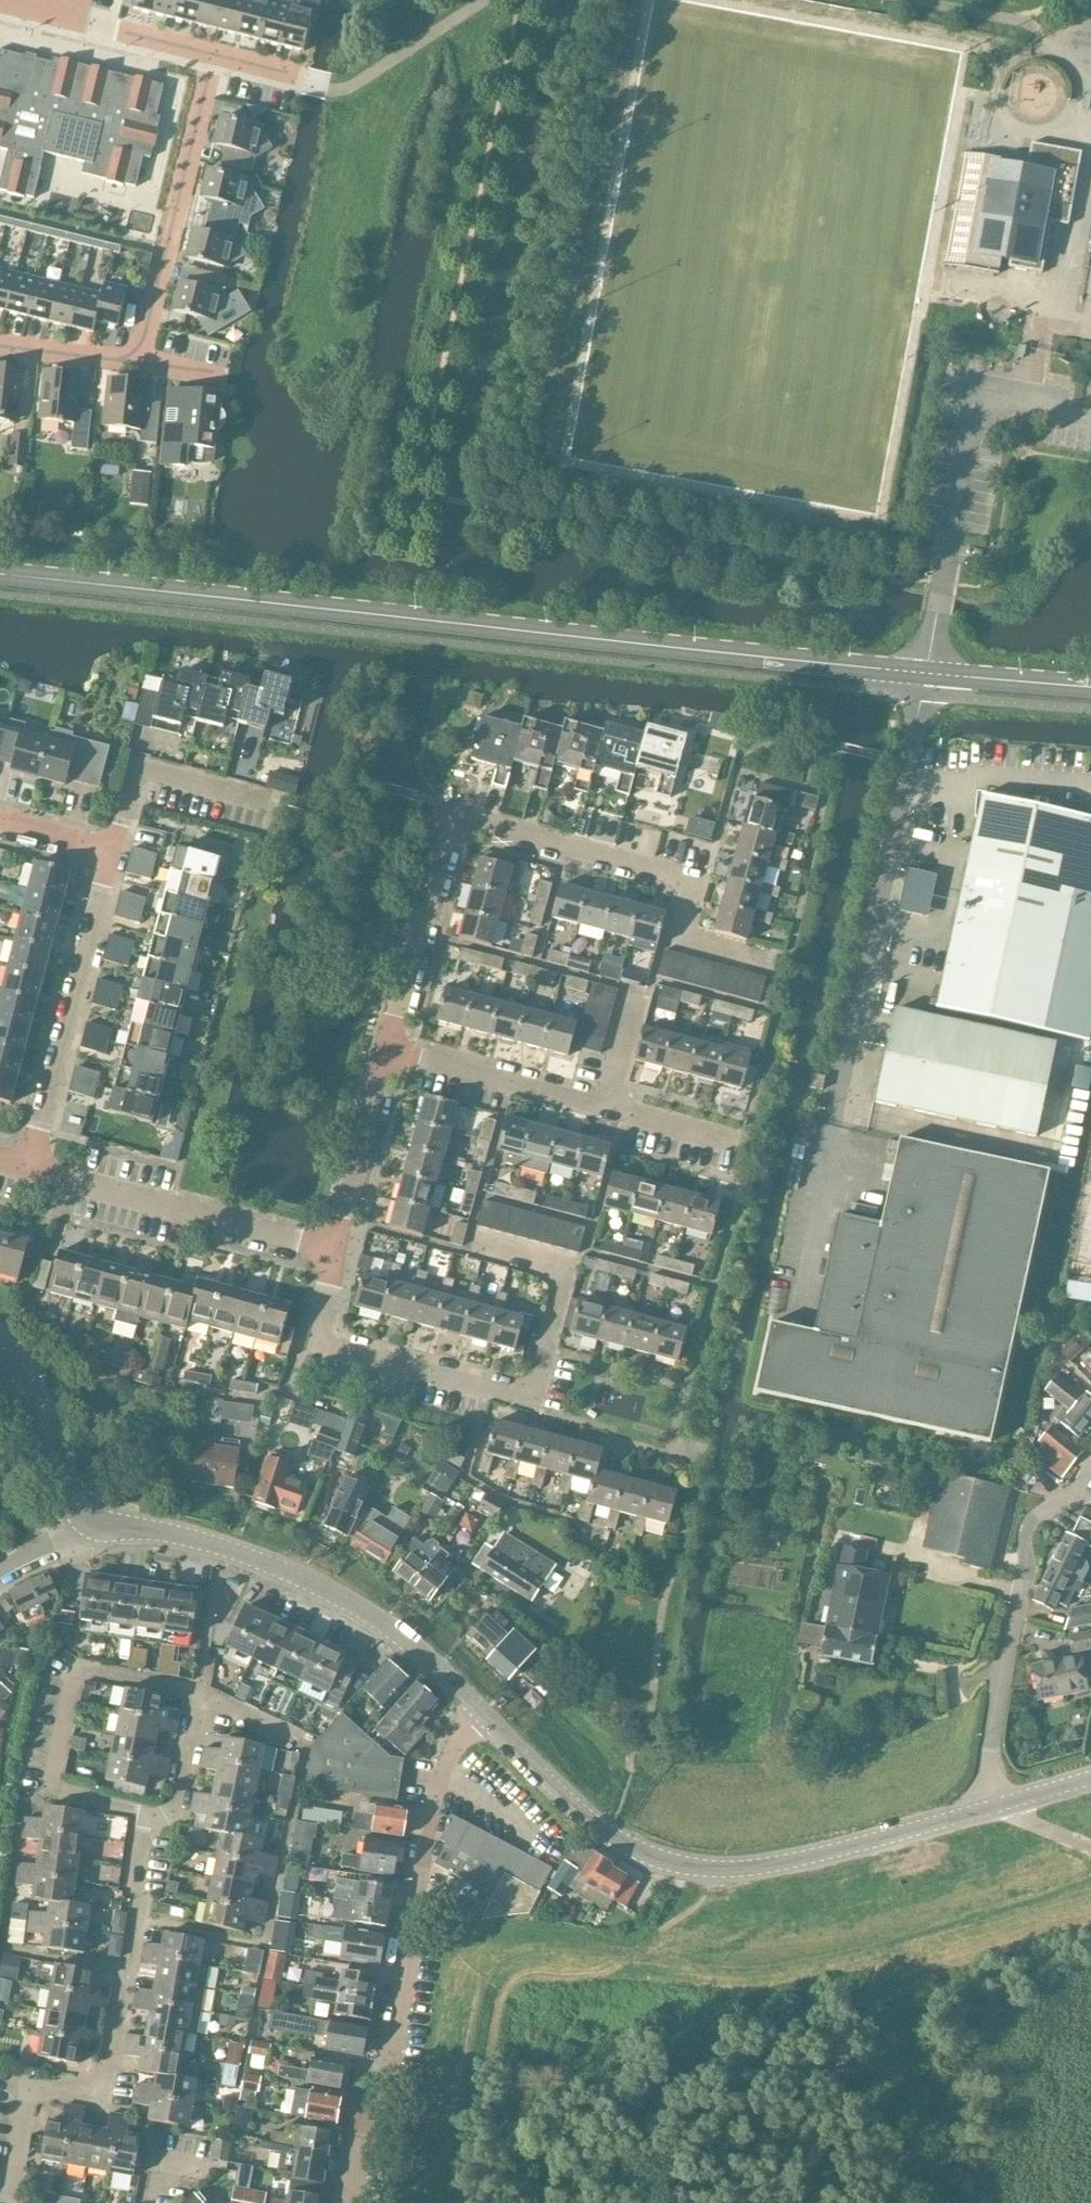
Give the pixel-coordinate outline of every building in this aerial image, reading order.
[(152,14),(156,0),(132,0),(130,9),(152,14)] [(152,14),(174,19),(179,0),(156,0),(152,14)] [(174,19),(195,25),(202,0),(179,0),(174,19)] [(195,25),(217,30),(224,0),(202,0),(195,25)] [(217,30),(238,35),(247,0),(224,0),(217,30)] [(238,35),(260,41),(270,0),(247,0),(238,35)] [(260,41),(281,46),(293,0),(270,0),(260,41)] [(281,46),(304,52),(312,16),(318,18),(322,1),(318,0),(293,0),(281,46)] [(8,151),(0,183),(0,191),(8,192),(7,194),(24,198),(24,197),(34,199),(41,168),(45,153),(84,163),(82,174),(107,180),(106,182),(123,186),(123,185),(135,188),(143,157),(150,159),(153,147),(155,147),(159,130),(157,130),(160,118),(156,117),(163,86),(151,83),(152,82),(135,78),(135,79),(123,76),(120,86),(113,84),(116,75),(108,73),(108,71),(91,67),(91,68),(77,65),(78,63),(61,59),(60,61),(53,59),(51,64),(0,51),(0,149),(8,151)] [(1083,103),(1082,109),(1089,110),(1090,97),(1090,95),(1089,101),(1083,100),(1083,103)] [(255,159),(272,149),(262,131),(263,128),(260,127),(254,118),(245,124),(221,118),(214,145),(225,148),(221,165),(252,172),(255,159)] [(1058,169),(985,155),(965,268),(1002,275),(1004,265),(1040,272),(1058,169)] [(212,201),(208,217),(239,225),(242,212),(259,201),(249,184),(250,181),(208,171),(201,198),(212,201)] [(236,238),(239,225),(208,217),(204,234),(193,231),(186,259),(228,269),(229,266),(246,255),(236,238)] [(5,226),(26,231),(28,224),(6,219),(5,226)] [(28,224),(26,231),(48,237),(50,229),(28,224)] [(50,229),(48,237),(69,242),(71,235),(50,229)] [(71,235),(69,242),(91,247),(92,240),(71,235)] [(92,240),(91,247),(119,254),(121,247),(92,240)] [(7,312),(16,274),(0,270),(0,310),(7,312)] [(173,311),(197,317),(203,326),(212,321),(215,322),(216,318),(233,308),(223,291),(226,277),(195,270),(191,286),(180,284),(173,311)] [(16,274),(7,312),(28,317),(38,279),(16,274)] [(38,279),(28,317),(50,322),(59,284),(38,279)] [(59,284),(50,322),(71,328),(81,290),(59,284)] [(96,322),(118,327),(127,289),(104,284),(101,295),(102,295),(96,322)] [(127,300),(140,304),(144,289),(131,285),(127,300)] [(81,290),(71,328),(94,333),(96,322),(102,295),(101,295),(81,290)] [(24,369),(0,367),(0,420),(4,421),(5,417),(19,418),(24,369)] [(87,450),(92,412),(77,410),(80,376),(45,372),(40,419),(60,421),(59,424),(63,424),(63,422),(74,423),(71,449),(87,450)] [(157,444),(160,408),(145,407),(146,393),(136,392),(137,382),(109,379),(104,426),(141,430),(140,442),(157,444)] [(165,430),(161,464),(185,467),(186,460),(189,462),(192,463),(197,464),(200,464),(204,464),(208,463),(212,462),(213,450),(215,434),(215,431),(220,430),(223,427),(225,423),(225,418),(223,414),(219,411),(220,401),(223,401),(224,394),(202,391),(202,394),(186,392),(185,407),(185,408),(185,409),(185,410),(185,411),(186,411),(186,412),(178,418),(177,431),(165,430)] [(24,467),(28,436),(13,435),(9,465),(24,467)] [(133,472),(130,505),(148,507),(151,474),(133,472)] [(157,526),(155,530),(157,534),(160,538),(163,539),(167,535),(168,530),(165,526),(161,526),(157,526)] [(185,709),(198,712),(207,678),(180,671),(178,680),(163,676),(152,718),(181,726),(185,709)] [(207,678),(198,712),(196,721),(223,728),(228,710),(241,714),(249,680),(223,673),(220,682),(207,678)] [(249,680),(241,714),(239,722),(266,729),(270,713),(284,716),(293,681),(265,674),(263,683),(249,680)] [(480,708),(482,699),(484,692),(470,689),(468,698),(466,705),(480,708)] [(505,789),(512,762),(522,727),(483,716),(471,759),(496,766),(491,785),(505,789)] [(9,720),(0,717),(0,755),(9,720)] [(522,727),(512,762),(537,768),(532,787),(545,791),(552,764),(563,729),(524,719),(522,727)] [(0,755),(0,761),(13,765),(11,771),(39,778),(49,741),(23,734),(25,724),(9,720),(0,755)] [(552,764),(545,791),(552,764),(578,771),(573,790),(586,794),(594,766),(603,731),(565,721),(563,729),(552,764)] [(603,731),(594,766),(619,773),(614,793),(628,796),(635,769),(645,734),(605,723),(603,731)] [(647,726),(645,734),(635,769),(660,775),(655,794),(669,798),(686,737),(647,726)] [(49,741),(39,778),(64,785),(66,779),(99,787),(110,747),(72,737),(73,733),(56,728),(55,732),(51,731),(49,741)] [(270,771),(266,786),(282,789),(295,793),(298,779),(285,775),(270,771)] [(751,800),(744,826),(776,834),(777,830),(783,809),(788,811),(793,793),(759,784),(755,801),(751,800)] [(958,901),(1066,925),(1090,930),(1090,818),(1089,818),(981,795),(958,901)] [(744,826),(737,852),(769,861),(770,857),(774,842),(791,846),(794,835),(777,830),(776,834),(744,826)] [(173,870),(220,882),(221,880),(227,874),(233,851),(208,844),(206,855),(173,847),(172,851),(177,853),(173,870)] [(134,846),(131,859),(156,866),(160,853),(134,846)] [(737,852),(729,880),(762,888),(763,884),(768,868),(784,872),(787,862),(770,857),(769,861),(737,852)] [(153,878),(156,866),(131,859),(127,871),(153,878)] [(481,860),(474,886),(505,895),(509,880),(518,883),(521,871),(481,860)] [(35,862),(28,888),(64,897),(71,871),(35,862)] [(907,869),(902,890),(932,897),(937,876),(907,869)] [(162,886),(161,891),(215,905),(215,903),(209,901),(214,882),(220,884),(220,883),(173,870),(168,887),(162,886)] [(541,880),(534,903),(545,906),(552,883),(541,880)] [(729,880),(722,906),(755,914),(756,911),(760,895),(777,899),(780,889),(763,884),(762,888),(729,880)] [(551,918),(578,925),(587,892),(560,885),(551,918)] [(474,886),(467,912),(498,921),(505,895),(474,886)] [(28,888),(22,914),(57,923),(64,897),(28,888)] [(122,890),(119,903),(144,910),(148,897),(122,890)] [(902,890),(898,911),(928,917),(932,897),(902,890)] [(166,897),(161,915),(209,927),(210,925),(203,923),(208,905),(214,907),(215,905),(161,891),(160,895),(166,897)] [(587,892),(578,925),(605,932),(613,900),(587,892)] [(613,900),(605,932),(631,939),(639,907),(613,900)] [(927,1007),(1043,1032),(1090,1042),(1090,1038),(1090,930),(1066,925),(958,901),(939,991),(934,990),(927,1007)] [(141,922),(144,910),(119,903),(116,915),(141,922)] [(541,924),(545,906),(534,903),(530,921),(541,924)] [(773,916),(756,911),(755,914),(722,906),(715,932),(748,941),(753,921),(770,925),(773,916)] [(639,907),(631,939),(656,946),(665,914),(639,907)] [(467,912),(460,938),(491,946),(498,921),(467,912)] [(22,914),(15,939),(51,948),(57,923),(22,914)] [(151,928),(149,935),(203,949),(204,946),(198,945),(202,927),(209,928),(209,927),(161,915),(157,930),(151,928)] [(526,933),(520,954),(532,957),(537,936),(526,933)] [(111,934),(107,947),(133,953),(137,941),(111,934)] [(155,940),(150,958),(198,970),(198,968),(192,967),(197,949),(203,950),(203,949),(149,935),(149,938),(155,940)] [(15,939),(9,965),(44,974),(51,948),(15,939)] [(104,959),(130,966),(133,953),(107,947),(104,959)] [(459,960),(481,965),(484,954),(461,948),(459,960)] [(549,949),(546,961),(567,966),(570,955),(549,949)] [(665,951),(659,975),(659,976),(672,979),(678,954),(665,951)] [(484,954),(481,965),(501,970),(504,959),(484,954)] [(678,954),(672,979),(683,982),(690,958),(678,954)] [(570,955),(567,966),(588,972),(591,961),(570,955)] [(139,973),(138,978),(192,992),(193,989),(187,987),(191,970),(197,972),(198,970),(150,958),(146,975),(139,973)] [(690,958),(683,982),(696,986),(703,961),(690,958)] [(703,961),(696,986),(709,989),(715,964),(703,961)] [(512,974),(533,979),(535,968),(515,962),(512,974)] [(597,975),(620,981),(623,970),(600,964),(597,975)] [(715,964),(709,989),(734,996),(741,971),(715,964)] [(9,965),(2,991),(37,1000),(44,974),(9,965)] [(535,968),(533,979),(553,984),(556,974),(535,968)] [(623,970),(620,981),(640,986),(643,975),(623,970)] [(741,971),(734,996),(747,999),(753,974),(741,971)] [(753,974),(747,999),(759,1002),(766,978),(753,974)] [(585,993),(588,982),(567,976),(564,988),(585,993)] [(143,984),(139,1001),(186,1014),(187,1012),(181,1010),(185,992),(192,993),(192,992),(138,978),(137,982),(143,984)] [(99,979),(96,990),(122,997),(125,986),(99,979)] [(592,983),(589,996),(613,1002),(617,990),(592,983)] [(660,997),(679,1002),(682,990),(663,985),(660,997)] [(437,1020),(464,1027),(473,995),(446,988),(437,1020)] [(118,1010),(122,997),(96,990),(93,1003),(118,1010)] [(682,990),(679,1002),(699,1007),(701,995),(682,990)] [(0,998),(0,1018),(31,1026),(37,1000),(2,991),(0,998)] [(473,995),(464,1027),(490,1034),(499,1002),(473,995)] [(589,996),(586,1008),(610,1015),(613,1002),(589,996)] [(713,1011),(732,1016),(735,1005),(715,999),(713,1011)] [(128,1016),(127,1021),(181,1036),(181,1034),(175,1032),(180,1014),(186,1016),(186,1014),(139,1001),(135,1017),(128,1016)] [(499,1002),(490,1034),(516,1041),(524,1009),(499,1002)] [(735,1005),(732,1016),(751,1021),(754,1010),(735,1005)] [(586,1008),(582,1021),(606,1027),(610,1015),(586,1008)] [(874,1102),(935,1115),(947,1059),(955,1022),(894,1008),(874,1102)] [(524,1009),(516,1041),(542,1048),(550,1016),(524,1009)] [(550,1016),(542,1048),(568,1055),(576,1023),(550,1016)] [(24,1052),(31,1026),(0,1018),(0,1045),(24,1052)] [(132,1028),(127,1045),(175,1057),(176,1055),(169,1054),(174,1036),(180,1037),(181,1036),(127,1021),(125,1026),(132,1028)] [(582,1021),(579,1033),(603,1040),(606,1027),(582,1021)] [(88,1022),(85,1034),(110,1040),(113,1029),(88,1022)] [(947,1059),(935,1115),(975,1124),(995,1030),(955,1022),(947,1059)] [(634,1060),(661,1067),(670,1035),(643,1028),(634,1060)] [(995,1030),(975,1124),(1035,1137),(1056,1043),(995,1030)] [(575,1046),(576,1046),(600,1053),(603,1040),(579,1033),(575,1046)] [(107,1054),(110,1040),(85,1034),(81,1047),(107,1054)] [(670,1035),(661,1067),(688,1075),(697,1042),(670,1035)] [(697,1042),(688,1075),(715,1082),(724,1050),(697,1042)] [(17,1077),(24,1052),(0,1045),(0,1073),(17,1077)] [(117,1059),(115,1065),(170,1079),(170,1077),(164,1075),(168,1058),(175,1059),(175,1057),(127,1045),(123,1060),(117,1059)] [(724,1050),(715,1082),(741,1089),(750,1057),(724,1050)] [(120,1071),(116,1089),(164,1101),(164,1100),(158,1098),(163,1080),(169,1081),(170,1079),(115,1065),(114,1070),(120,1071)] [(76,1066),(73,1077),(99,1084),(102,1072),(76,1066)] [(17,1077),(0,1073),(0,1101),(11,1103),(17,1077)] [(822,1090),(824,1077),(812,1074),(809,1087),(822,1090)] [(95,1097),(99,1084),(73,1077),(70,1091),(95,1097)] [(158,1125),(158,1121),(163,1103),(164,1101),(116,1089),(112,1105),(105,1103),(104,1109),(152,1122),(151,1123),(158,1125)] [(426,1097),(419,1123),(450,1131),(457,1105),(426,1097)] [(484,1118),(479,1139),(490,1142),(496,1121),(484,1118)] [(497,1150),(507,1153),(505,1163),(521,1167),(533,1125),(506,1118),(497,1150)] [(419,1123),(412,1149),(443,1157),(450,1131),(419,1123)] [(533,1125),(521,1167),(547,1174),(550,1164),(559,1132),(533,1125)] [(559,1132),(550,1164),(576,1171),(585,1138),(559,1132)] [(585,1138),(576,1171),(602,1177),(611,1145),(585,1138)] [(812,1331),(770,1322),(755,1391),(990,1442),(1049,1170),(898,1138),(880,1223),(838,1214),(812,1331)] [(485,1163),(490,1142),(479,1139),(473,1160),(485,1163)] [(412,1149),(405,1175),(436,1183),(443,1157),(412,1149)] [(470,1170),(464,1191),(477,1194),(482,1173),(470,1170)] [(605,1208),(632,1215),(641,1181),(614,1174),(605,1208)] [(405,1175),(398,1201),(429,1209),(436,1183),(405,1175)] [(494,1181),(491,1192),(512,1197),(515,1187),(494,1181)] [(641,1181),(632,1215),(659,1222),(668,1188),(641,1181)] [(515,1187),(512,1197),(534,1203),(536,1193),(515,1187)] [(1076,1263),(1072,1263),(1069,1284),(1090,1287),(1090,1187),(1076,1263)] [(668,1188),(659,1222),(684,1229),(685,1226),(693,1195),(668,1188)] [(459,1212),(471,1215),(477,1194),(464,1191),(459,1212)] [(546,1195),(543,1206),(565,1211),(567,1201),(546,1195)] [(685,1226),(684,1229),(711,1236),(720,1202),(693,1195),(685,1226)] [(398,1201),(392,1225),(391,1228),(422,1236),(425,1225),(429,1209),(398,1201)] [(567,1201),(565,1211),(586,1217),(588,1206),(567,1201)] [(476,1228),(489,1232),(490,1226),(496,1206),(483,1202),(476,1228)] [(490,1226),(489,1232),(502,1235),(504,1226),(509,1209),(496,1206),(490,1226)] [(504,1226),(502,1235),(514,1238),(517,1226),(521,1212),(509,1209),(504,1226)] [(517,1226),(514,1238),(527,1241),(531,1226),(534,1216),(521,1212),(517,1226)] [(531,1226),(527,1241),(539,1245),(544,1226),(547,1219),(534,1216),(531,1226)] [(544,1226),(539,1245),(552,1248),(558,1226),(559,1222),(547,1219),(544,1226)] [(456,1222),(450,1243),(462,1247),(468,1226),(456,1222)] [(558,1226),(552,1248),(565,1251),(571,1226),(571,1225),(559,1222),(558,1226)] [(571,1226),(565,1251),(577,1255),(584,1229),(571,1225),(571,1226)] [(29,1236),(0,1228),(0,1277),(17,1282),(29,1236)] [(600,1251),(622,1257),(624,1246),(603,1241),(600,1251)] [(624,1246),(622,1257),(639,1261),(642,1251),(624,1246)] [(50,1293),(73,1299),(84,1257),(61,1251),(50,1293)] [(655,1255),(653,1265),(672,1270),(675,1260),(655,1255)] [(356,1307),(383,1315),(391,1283),(386,1282),(371,1278),(376,1260),(361,1256),(357,1269),(361,1270),(360,1275),(364,1276),(356,1307)] [(84,1257),(73,1299),(96,1306),(108,1264),(84,1257)] [(596,1270),(616,1275),(619,1265),(599,1259),(596,1270)] [(45,1290),(52,1263),(41,1260),(33,1287),(45,1290)] [(675,1260),(672,1270),(692,1275),(694,1265),(675,1260)] [(108,1264),(96,1306),(118,1312),(130,1270),(108,1264)] [(391,1283),(383,1315),(409,1322),(418,1290),(413,1289),(397,1284),(401,1268),(390,1265),(386,1282),(391,1283)] [(619,1265),(616,1275),(634,1280),(636,1270),(619,1265)] [(130,1270),(118,1312),(141,1318),(153,1276),(130,1270)] [(418,1290),(409,1322),(436,1329),(444,1298),(439,1296),(423,1292),(428,1274),(418,1272),(413,1289),(418,1290)] [(648,1284),(668,1289),(671,1278),(651,1273),(648,1284)] [(153,1276),(141,1318),(164,1324),(175,1282),(153,1276)] [(671,1278),(668,1289),(687,1294),(690,1284),(671,1278)] [(444,1298),(436,1329),(462,1337),(471,1304),(466,1303),(450,1299),(455,1282),(444,1279),(439,1296),(444,1298)] [(175,1282),(164,1324),(186,1330),(200,1280),(199,1280),(197,1288),(175,1282)] [(200,1280),(186,1330),(187,1331),(190,1321),(213,1327),(223,1286),(200,1280)] [(223,1286),(213,1327),(234,1333),(246,1292),(223,1286)] [(471,1304),(462,1337),(488,1344),(497,1312),(493,1311),(477,1306),(482,1289),(471,1286),(466,1303),(471,1304)] [(246,1292),(234,1333),(256,1339),(268,1299),(246,1292)] [(497,1312),(488,1344),(515,1351),(521,1327),(530,1330),(533,1317),(523,1315),(522,1319),(503,1314),(508,1296),(498,1294),(493,1311),(497,1312)] [(268,1299),(256,1339),(278,1345),(275,1356),(287,1359),(294,1330),(285,1328),(291,1305),(268,1299)] [(570,1334),(599,1342),(606,1313),(578,1305),(570,1334)] [(606,1313),(599,1342),(625,1349),(632,1319),(606,1313)] [(632,1319),(625,1349),(651,1356),(658,1326),(632,1319)] [(47,1331),(56,1340),(64,1333),(55,1323),(47,1331)] [(658,1326),(651,1356),(677,1362),(685,1333),(658,1326)] [(56,1340),(65,1350),(73,1343),(64,1333),(56,1340)] [(150,1375),(147,1384),(160,1388),(163,1378),(157,1376),(158,1370),(163,1372),(172,1339),(161,1335),(151,1368),(150,1368),(148,1374),(150,1375)] [(1073,1339),(1059,1351),(1070,1362),(1082,1350),(1073,1339)] [(91,1359),(89,1369),(102,1372),(104,1363),(91,1359)] [(104,1363),(102,1372),(115,1376),(117,1366),(104,1363)] [(137,1371),(134,1381),(147,1384),(150,1375),(148,1374),(137,1371)] [(186,1372),(184,1381),(199,1384),(201,1374),(186,1372)] [(201,1374),(199,1384),(211,1386),(213,1376),(201,1374)] [(1056,1419),(1061,1423),(1059,1425),(1076,1439),(1090,1421),(1090,1401),(1084,1395),(1080,1399),(1055,1378),(1043,1392),(1062,1408),(1054,1417),(1056,1419)] [(230,1390),(245,1393),(246,1383),(232,1380),(230,1390)] [(246,1383),(245,1393),(257,1395),(259,1385),(246,1383)] [(212,1413),(222,1416),(225,1400),(215,1398),(212,1413)] [(238,1402),(235,1419),(254,1423),(257,1405),(238,1402)] [(353,1455),(363,1425),(327,1413),(326,1413),(316,1442),(309,1440),(305,1454),(330,1462),(335,1449),(353,1455)] [(369,1419),(354,1461),(369,1467),(384,1424),(369,1419)] [(493,1456),(509,1460),(514,1462),(522,1430),(495,1422),(487,1454),(482,1453),(478,1471),(488,1473),(493,1456)] [(1047,1473),(1066,1450),(1036,1424),(1025,1437),(1028,1440),(1020,1450),(1047,1473)] [(514,1462),(509,1460),(504,1477),(514,1480),(519,1463),(536,1467),(541,1468),(550,1437),(522,1430),(514,1462)] [(541,1468),(536,1467),(531,1485),(540,1488),(545,1470),(562,1474),(568,1476),(576,1444),(550,1437),(541,1468)] [(191,1483),(212,1486),(214,1468),(213,1468),(216,1446),(196,1443),(195,1451),(191,1483)] [(568,1476),(562,1474),(557,1492),(568,1495),(572,1477),(594,1483),(597,1472),(602,1451),(576,1444),(568,1476)] [(214,1468),(212,1486),(233,1489),(237,1457),(238,1449),(216,1446),(213,1468),(214,1468)] [(254,1502),(275,1509),(276,1507),(295,1514),(306,1483),(286,1476),(289,1468),(288,1468),(291,1458),(272,1452),(270,1462),(267,1461),(254,1502)] [(377,1477),(390,1483),(398,1467),(384,1461),(377,1477)] [(594,1505),(610,1510),(615,1511),(623,1479),(597,1472),(594,1483),(588,1504),(583,1502),(578,1520),(589,1523),(594,1505)] [(937,1490),(922,1549),(963,1559),(964,1559),(969,1540),(971,1540),(985,1483),(941,1472),(937,1490)] [(430,1493),(419,1511),(434,1521),(445,1503),(437,1498),(445,1484),(431,1476),(423,1489),(430,1493)] [(337,1494),(323,1525),(347,1536),(348,1537),(362,1505),(370,1489),(358,1483),(345,1478),(337,1494)] [(615,1511),(610,1510),(605,1528),(615,1531),(620,1512),(636,1517),(641,1518),(650,1486),(623,1479),(615,1511)] [(964,1559),(963,1565),(988,1571),(1004,1507),(1008,1489),(985,1483),(971,1540),(969,1540),(964,1559),(963,1559),(964,1559)] [(641,1518),(636,1517),(631,1535),(642,1538),(646,1520),(667,1526),(676,1493),(650,1486),(641,1518)] [(496,1517),(503,1504),(485,1494),(478,1507),(496,1517)] [(442,1521),(451,1526),(460,1513),(451,1507),(442,1521)] [(396,1540),(409,1519),(391,1508),(385,1518),(371,1509),(351,1543),(384,1564),(398,1541),(396,1540)] [(1048,1568),(1060,1574),(1067,1577),(1068,1576),(1080,1582),(1088,1566),(1085,1561),(1077,1557),(1083,1545),(1090,1549),(1090,1525),(1078,1519),(1076,1523),(1069,1537),(1065,1535),(1064,1534),(1048,1568)] [(486,1544),(472,1565),(502,1584),(531,1603),(550,1574),(556,1565),(526,1546),(518,1541),(504,1532),(493,1549),(486,1544)] [(407,1555),(393,1572),(411,1586),(441,1549),(438,1547),(439,1545),(432,1540),(427,1542),(423,1547),(414,1539),(403,1551),(407,1555)] [(835,1545),(819,1626),(870,1636),(882,1575),(855,1570),(859,1550),(835,1545)] [(441,1549),(411,1586),(429,1601),(454,1571),(444,1563),(449,1556),(441,1549)] [(1048,1568),(1032,1601),(1051,1610),(1055,1602),(1063,1607),(1071,1591),(1075,1593),(1080,1582),(1068,1576),(1067,1577),(1060,1574),(1048,1568)] [(56,1596),(46,1573),(9,1590),(20,1613),(21,1612),(27,1626),(45,1618),(39,1604),(56,1596)] [(108,1634),(109,1626),(109,1625),(115,1580),(87,1576),(79,1631),(81,1632),(82,1622),(93,1623),(92,1632),(108,1634)] [(456,1592),(464,1597),(473,1584),(465,1579),(456,1592)] [(109,1625),(109,1626),(119,1627),(118,1636),(136,1638),(137,1630),(136,1630),(143,1584),(115,1580),(109,1625)] [(136,1630),(137,1630),(147,1631),(145,1640),(162,1642),(164,1633),(170,1588),(143,1584),(136,1630)] [(170,1588),(164,1633),(173,1634),(172,1643),(189,1646),(197,1592),(170,1588)] [(1062,1630),(1090,1625),(1090,1606),(1071,1610),(1062,1630)] [(249,1668),(252,1661),(252,1660),(272,1619),(245,1607),(222,1656),(223,1657),(227,1649),(236,1654),(233,1661),(249,1668)] [(488,1655),(512,1629),(491,1610),(467,1636),(488,1655)] [(252,1660),(252,1661),(261,1665),(258,1672),(274,1679),(277,1672),(296,1630),(272,1619),(252,1660)] [(58,1623),(55,1638),(68,1640),(70,1624),(58,1623)] [(797,1645),(798,1645),(815,1648),(818,1632),(825,1633),(820,1655),(871,1665),(870,1636),(819,1626),(800,1623),(797,1645)] [(277,1672),(286,1676),(282,1683),(299,1691),(302,1683),(322,1642),(296,1630),(277,1672)] [(513,1631),(486,1661),(508,1681),(509,1682),(509,1681),(536,1651),(513,1631)] [(1090,1649),(1090,1631),(1067,1636),(1071,1653),(1090,1649)] [(302,1683),(311,1687),(308,1694),(337,1708),(357,1663),(344,1657),(346,1653),(322,1642),(302,1683)] [(1037,1699),(1085,1690),(1079,1659),(1032,1668),(1037,1699)] [(384,1709),(408,1683),(397,1672),(398,1668),(393,1663),(389,1664),(387,1662),(363,1689),(384,1709)] [(6,1700),(13,1693),(0,1682),(0,1699),(4,1703),(6,1700)] [(433,1705),(436,1702),(416,1684),(375,1730),(385,1739),(384,1740),(404,1757),(426,1733),(420,1728),(427,1720),(426,1719),(436,1708),(433,1705)] [(121,1708),(120,1712),(176,1724),(179,1714),(162,1711),(164,1699),(125,1690),(121,1708)] [(1,1720),(8,1708),(0,1703),(0,1719),(1,1720)] [(119,1716),(114,1735),(154,1744),(156,1731),(174,1735),(176,1724),(120,1712),(119,1716)] [(394,1800),(400,1761),(387,1759),(340,1717),(312,1749),(306,1786),(383,1798),(394,1800)] [(110,1753),(110,1757),(167,1770),(169,1760),(151,1756),(154,1744),(114,1735),(110,1753)] [(204,1748),(202,1759),(258,1771),(258,1769),(259,1765),(263,1748),(225,1740),(222,1752),(204,1748)] [(292,1753),(290,1764),(297,1765),(300,1754),(299,1754),(292,1752),(292,1753)] [(165,1781),(167,1770),(110,1757),(109,1761),(104,1781),(144,1790),(147,1777),(165,1781)] [(218,1773),(216,1785),(253,1793),(258,1774),(258,1771),(202,1759),(199,1769),(218,1773)] [(279,1784),(289,1786),(290,1779),(281,1777),(279,1784)] [(194,1793),(192,1804),(249,1816),(249,1814),(250,1810),(253,1793),(216,1785),(213,1797),(194,1793)] [(276,1808),(286,1810),(289,1800),(277,1798),(276,1808)] [(206,1831),(221,1834),(222,1833),(244,1838),(244,1837),(248,1818),(249,1816),(192,1804),(190,1814),(208,1818),(206,1831)] [(355,1815),(353,1829),(400,1837),(400,1836),(404,1811),(375,1806),(358,1804),(357,1815),(355,1815)] [(26,1817),(24,1827),(82,1835),(83,1831),(85,1812),(45,1806),(44,1819),(26,1817)] [(303,1806),(300,1819),(342,1825),(343,1812),(303,1806)] [(539,1892),(545,1880),(551,1869),(449,1815),(441,1841),(446,1843),(434,1864),(494,1895),(505,1874),(539,1892)] [(297,1821),(288,1861),(309,1865),(318,1825),(297,1821)] [(41,1840),(39,1853),(79,1858),(82,1839),(82,1835),(24,1827),(23,1838),(41,1840)] [(217,1856),(216,1859),(273,1871),(276,1860),(259,1856),(262,1841),(244,1837),(244,1838),(222,1833),(221,1834),(218,1851),(217,1856)] [(179,1835),(179,1848),(190,1848),(190,1835),(179,1835)] [(360,1859),(343,1856),(341,1867),(392,1875),(397,1846),(363,1841),(360,1859)] [(19,1863),(17,1874),(76,1882),(76,1878),(79,1858),(39,1853),(37,1865),(19,1863)] [(579,1880),(611,1898),(607,1906),(620,1914),(639,1883),(611,1867),(612,1864),(595,1854),(579,1880)] [(216,1860),(212,1881),(252,1889),(254,1878),(271,1881),(273,1871),(216,1859),(216,1860)] [(288,1863),(282,1892),(299,1895),(303,1865),(288,1863)] [(106,1879),(117,1880),(118,1866),(107,1865),(106,1879)] [(559,1870),(551,1884),(548,1889),(561,1897),(573,1878),(559,1870)] [(32,1900),(49,1903),(50,1902),(72,1905),(72,1904),(75,1886),(76,1882),(17,1874),(16,1884),(34,1886),(32,1900)] [(435,1881),(444,1886),(448,1878),(440,1874),(435,1881)] [(335,1880),(332,1900),(334,1901),(387,1909),(390,1889),(335,1880)] [(167,1881),(165,1892),(177,1894),(178,1883),(167,1881)] [(212,1881),(207,1903),(263,1916),(266,1905),(249,1902),(252,1889),(212,1881)] [(110,1910),(120,1911),(121,1901),(111,1900),(110,1910)] [(329,1919),(352,1923),(384,1928),(387,1909),(334,1901),(332,1900),(329,1919)] [(31,1912),(29,1922),(87,1930),(87,1926),(90,1907),(72,1904),(72,1905),(50,1902),(49,1903),(50,1903),(48,1914),(31,1912)] [(155,1913),(169,1916),(171,1905),(163,1903),(157,1902),(157,1906),(155,1913)] [(261,1926),(263,1916),(207,1903),(202,1927),(242,1935),(245,1923),(261,1926)] [(276,1918),(295,1921),(297,1906),(279,1903),(276,1918)] [(86,1934),(87,1930),(29,1922),(28,1933),(45,1935),(43,1948),(83,1954),(86,1934)] [(378,1967),(383,1939),(308,1926),(306,1940),(341,1946),(339,1960),(378,1967)] [(144,1946),(143,1956),(199,1966),(204,1943),(163,1935),(160,1949),(144,1946)] [(242,1972),(259,1975),(263,1954),(247,1951),(242,1972)] [(269,1952),(263,1979),(280,1982),(286,1955),(269,1952)] [(158,1968),(155,1982),(204,1991),(209,1968),(199,1966),(143,1956),(141,1965),(158,1968)] [(52,1987),(52,1989),(107,2001),(109,1990),(93,1987),(96,1973),(56,1966),(53,1982),(52,1987)] [(305,1970),(303,1989),(372,1999),(376,1978),(341,1972),(339,1984),(321,1981),(323,1974),(305,1970)] [(258,2007),(271,2009),(276,1983),(263,1980),(258,2007)] [(136,1991),(134,2001),(200,2013),(204,1991),(155,1982),(153,1994),(136,1991)] [(240,1997),(254,1999),(256,1989),(242,1986),(240,1997)] [(51,1992),(47,2012),(87,2020),(89,2008),(106,2011),(107,2001),(52,1989),(51,1992)] [(369,2021),(372,1999),(303,1989),(301,1999),(312,2000),(336,2004),(334,2016),(369,2021)] [(149,2014),(147,2027),(196,2036),(200,2013),(134,2001),(132,2011),(149,2014)] [(258,2019),(272,2022),(273,2014),(273,2012),(259,2009),(258,2019)] [(43,2033),(43,2034),(99,2045),(101,2035),(84,2032),(87,2020),(47,2012),(44,2030),(43,2033)] [(270,2031),(311,2037),(312,2033),(329,2036),(327,2049),(362,2056),(367,2030),(273,2014),(272,2022),(270,2031)] [(219,2024),(234,2027),(236,2018),(221,2015),(219,2024)] [(128,2036),(126,2046),(183,2057),(183,2055),(184,2052),(187,2035),(196,2037),(196,2036),(147,2027),(145,2039),(128,2036)] [(81,2052),(97,2055),(99,2045),(43,2034),(42,2037),(39,2057),(78,2064),(81,2052)] [(251,2041),(248,2054),(269,2058),(271,2044),(251,2041)] [(139,2073),(156,2076),(157,2076),(178,2080),(179,2080),(183,2057),(126,2046),(124,2056),(141,2059),(139,2073)] [(280,2067),(279,2076),(278,2078),(339,2088),(343,2066),(312,2061),(310,2072),(280,2067)] [(137,2087),(135,2097),(192,2107),(192,2106),(193,2103),(193,2101),(196,2083),(179,2080),(178,2080),(157,2076),(156,2076),(154,2090),(137,2087)] [(291,2116),(306,2119),(337,2124),(341,2099),(295,2091),(291,2116)] [(188,2130),(192,2107),(135,2097),(133,2106),(151,2109),(148,2122),(188,2130)] [(41,2161),(65,2166),(75,2108),(64,2107),(61,2125),(48,2123),(41,2161)] [(75,2108),(65,2166),(88,2170),(94,2131),(82,2129),(85,2110),(75,2108)] [(236,2120),(251,2121),(252,2111),(238,2110),(236,2120)] [(94,2131),(88,2170),(110,2174),(121,2117),(111,2115),(107,2133),(94,2131)] [(121,2117),(110,2174),(133,2178),(140,2139),(127,2137),(130,2119),(121,2117)] [(260,2141),(272,2143),(271,2143),(329,2153),(333,2134),(301,2128),(299,2137),(261,2130),(260,2141)] [(292,2174),(293,2175),(293,2174),(314,2178),(315,2171),(325,2173),(328,2154),(270,2143),(259,2140),(252,2139),(251,2145),(255,2146),(254,2149),(269,2151),(276,2153),(295,2156),(292,2174)] [(255,2178),(268,2180),(270,2171),(257,2169),(255,2178)] [(280,2184),(289,2185),(290,2175),(281,2173),(280,2184)] [(322,2198),(312,2197),(315,2184),(292,2180),(288,2202),(321,2202),(322,2198)] [(232,2202),(237,2202),(287,2202),(266,2199),(267,2195),(234,2189),(232,2202)] [(195,2194),(184,2202),(202,2202),(195,2194)]
